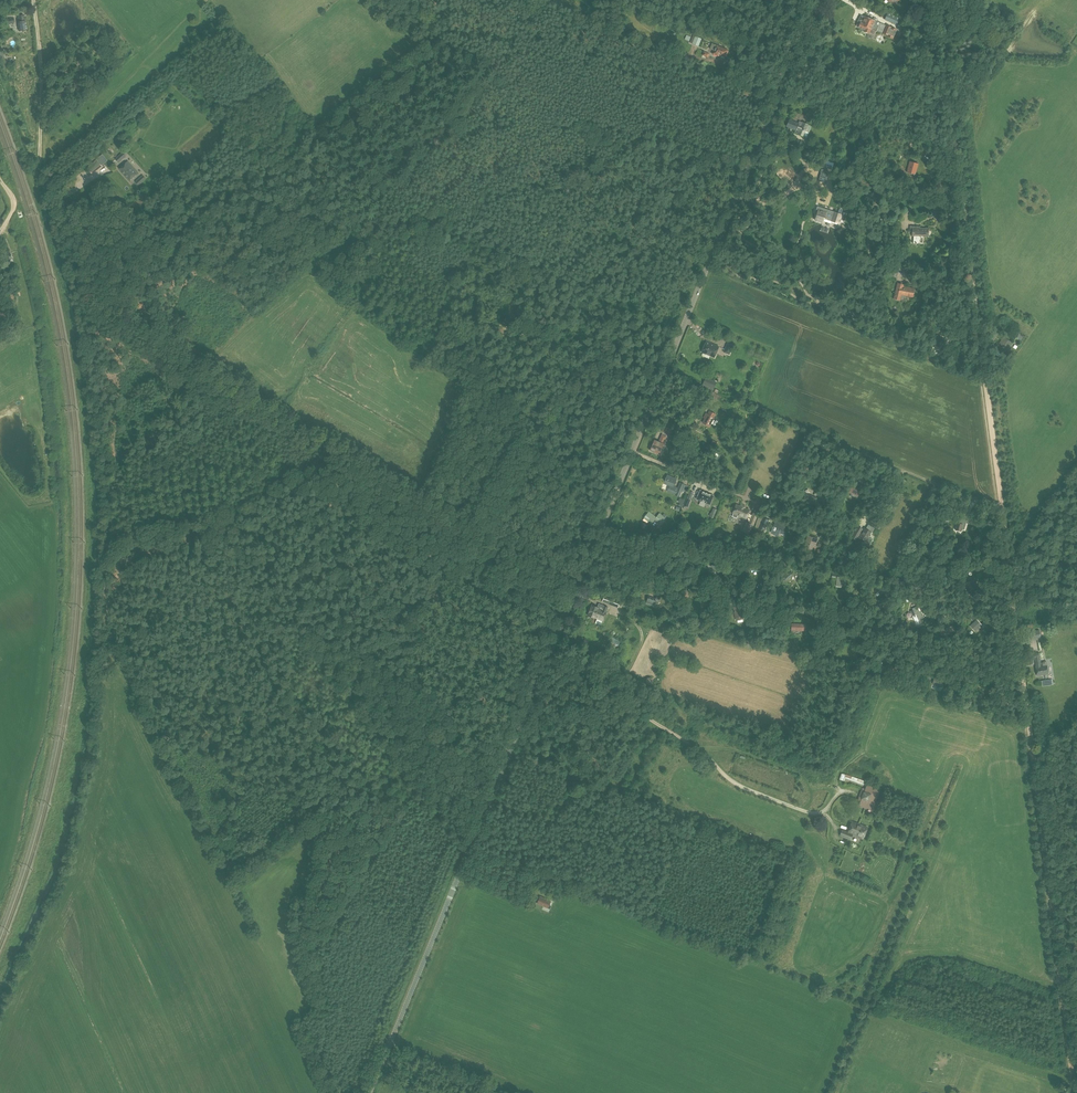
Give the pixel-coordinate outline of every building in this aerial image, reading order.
[(18,22),(19,31),(27,30),(25,15),(18,16),(19,22),(18,22)] [(859,28),(864,30),(864,31),(869,34),(869,33),(871,29),(876,31),(880,22),(865,16),(862,23),(861,22),(861,23),(858,22),(857,26),(859,27),(859,28)] [(901,31),(904,23),(892,18),(888,25),(901,31)] [(892,36),(893,32),(895,29),(885,24),(884,25),(881,33),(886,35),(887,34),(892,36)] [(690,43),(699,46),(702,39),(693,35),(690,43)] [(718,54),(725,57),(728,49),(713,44),(711,49),(714,50),(713,53),(718,55),(718,54)] [(798,134),(803,136),(808,124),(802,122),(799,121),(798,123),(790,120),(787,126),(796,130),(795,132),(798,133),(798,134)] [(799,145),(810,150),(812,145),(801,140),(799,145)] [(113,161),(116,164),(118,162),(119,163),(126,156),(123,152),(115,159),(113,161)] [(88,168),(92,173),(101,165),(102,165),(105,163),(100,156),(97,159),(98,160),(88,168)] [(916,162),(917,158),(909,156),(906,167),(911,168),(913,161),(916,162)] [(120,168),(130,180),(138,173),(128,161),(120,168)] [(104,168),(95,175),(97,177),(106,171),(104,168)] [(135,182),(139,186),(146,179),(143,175),(135,182)] [(148,181),(140,187),(143,190),(150,184),(148,181)] [(816,220),(823,222),(825,215),(830,217),(832,212),(820,208),(816,220)] [(914,243),(923,243),(923,236),(928,236),(929,228),(920,228),(920,227),(910,226),(910,231),(912,232),(912,236),(914,236),(914,243)] [(1,241),(7,253),(11,251),(5,238),(1,241)] [(6,260),(8,265),(14,263),(10,252),(4,255),(6,260)] [(890,275),(897,277),(900,266),(893,264),(890,275)] [(894,298),(900,300),(901,294),(913,297),(915,289),(903,286),(904,285),(898,283),(894,298)] [(989,339),(993,341),(996,338),(997,338),(998,336),(997,335),(999,334),(994,330),(989,338),(989,339)] [(941,350),(945,339),(938,337),(935,348),(941,350)] [(999,344),(1008,349),(1012,342),(1004,337),(999,344)] [(702,352),(715,357),(719,347),(706,341),(702,352)] [(724,352),(730,355),(734,345),(727,343),(724,352)] [(702,385),(713,390),(717,382),(705,377),(703,382),(702,385)] [(702,423),(710,427),(715,417),(706,412),(703,418),(704,418),(702,423)] [(661,432),(670,435),(672,429),(664,426),(661,432)] [(738,433),(744,438),(749,433),(746,430),(743,427),(738,433)] [(650,450),(659,454),(664,442),(667,436),(662,434),(659,441),(655,440),(650,450)] [(675,495),(679,497),(685,484),(680,482),(678,487),(673,486),(676,479),(667,475),(664,483),(669,485),(667,491),(675,494),(675,495)] [(856,481),(853,489),(861,493),(865,485),(856,481)] [(697,498),(696,498),(697,499),(701,500),(699,503),(704,505),(706,502),(709,504),(710,504),(710,503),(713,495),(714,495),(713,495),(700,490),(700,489),(700,490),(697,498)] [(684,506),(688,507),(694,492),(690,491),(684,506)] [(803,500),(814,505),(817,498),(805,493),(803,500)] [(739,516),(745,518),(747,514),(749,511),(749,509),(736,503),(732,513),(733,514),(732,516),(737,518),(738,515),(739,516)] [(654,520),(660,524),(665,518),(660,513),(656,517),(649,512),(644,518),(652,524),(654,520)] [(758,528),(764,531),(769,519),(762,517),(758,528)] [(956,530),(961,531),(962,528),(964,529),(965,525),(967,520),(959,517),(958,523),(956,530)] [(742,531),(750,535),(756,519),(753,518),(750,523),(746,521),(742,531)] [(776,531),(785,534),(788,527),(779,524),(780,523),(776,521),(774,526),(777,527),(776,529),(777,530),(776,531)] [(859,537),(865,541),(871,532),(872,532),(875,528),(868,524),(866,529),(865,528),(863,531),(861,530),(862,529),(858,526),(851,537),(855,540),(858,535),(860,537),(859,537)] [(803,546),(810,549),(812,543),(814,544),(816,538),(806,534),(804,538),(805,539),(803,546)] [(651,557),(649,566),(659,568),(660,562),(656,561),(657,558),(651,557)] [(723,569),(715,562),(711,566),(719,574),(723,569)] [(759,573),(761,574),(762,564),(749,563),(749,570),(759,570),(759,573)] [(792,567),(791,569),(790,572),(788,572),(785,573),(785,577),(787,579),(790,580),(790,581),(790,582),(792,583),(793,582),(794,580),(792,579),(791,578),(792,578),(793,573),(794,572),(795,569),(794,568),(792,567)] [(974,588),(975,590),(979,587),(974,579),(970,582),(969,580),(965,583),(968,586),(969,585),(972,589),(974,588)] [(602,602),(618,607),(620,601),(605,596),(602,602)] [(646,602),(654,605),(656,601),(659,603),(661,597),(657,596),(656,598),(649,596),(646,602)] [(874,607),(882,609),(882,605),(884,606),(885,599),(880,598),(880,602),(875,601),(874,607)] [(595,618),(603,621),(607,611),(608,607),(604,606),(603,609),(602,609),(602,608),(599,607),(592,605),(588,616),(595,618)] [(734,607),(736,615),(742,614),(741,606),(734,607)] [(914,622),(916,625),(921,623),(919,618),(923,617),(918,606),(913,609),(916,615),(913,616),(915,621),(914,622)] [(971,625),(976,630),(980,627),(982,629),(987,625),(984,622),(981,624),(977,619),(971,625)] [(1040,631),(1028,633),(1029,640),(1041,639),(1040,631)] [(1036,666),(1037,676),(1048,674),(1047,665),(1046,661),(1043,662),(1043,663),(1041,663),(1039,653),(1031,654),(1032,659),(1035,658),(1036,666)] [(894,659),(879,659),(879,668),(894,668),(894,659)] [(932,684),(942,687),(944,680),(935,677),(932,684)] [(986,698),(974,695),(973,698),(976,699),(975,704),(983,706),(986,698)] [(864,784),(866,780),(853,776),(853,777),(843,774),(841,779),(855,784),(856,781),(864,784)] [(859,805),(873,810),(881,790),(867,784),(859,805)] [(840,836),(851,840),(853,835),(863,839),(864,837),(865,837),(868,829),(867,829),(868,826),(852,821),(851,823),(848,831),(842,829),(840,836)] [(546,904),(549,905),(551,901),(540,896),(537,903),(545,907),(546,904)]
